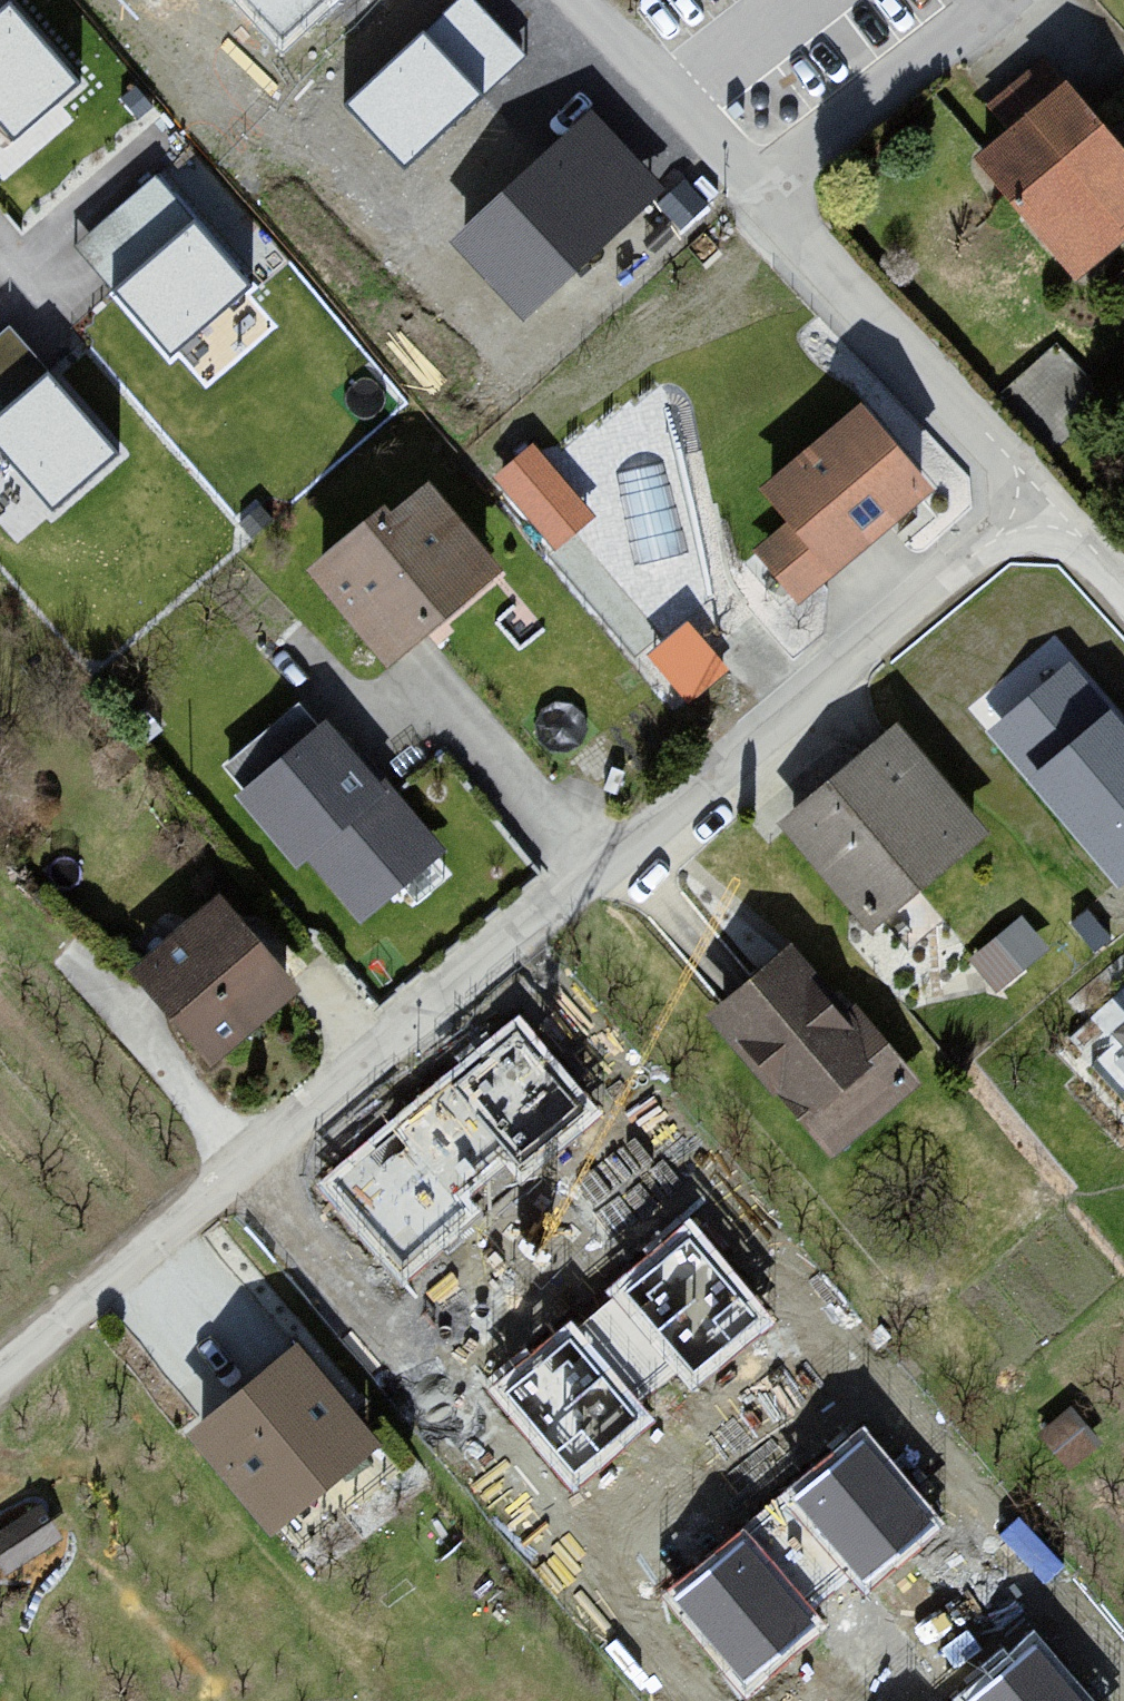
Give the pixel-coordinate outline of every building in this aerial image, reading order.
[(11,0),(0,0),(0,128),(10,139),(80,76),(11,0)] [(283,53),(339,0),(233,0),(283,53)] [(471,0),(459,0),(348,105),(406,166),(522,54),(471,0)] [(1001,167),(1090,275),(1123,247),(1123,140),(1088,96),(1001,167)] [(664,189),(590,111),(453,241),(526,319),(664,189)] [(250,283),(151,173),(128,194),(171,241),(119,288),(175,350),(250,283)] [(0,330),(0,452),(53,518),(127,457),(14,319),(0,330)] [(940,487),(873,408),(771,494),(796,524),(765,549),(807,598),(940,487)] [(559,540),(600,502),(534,431),(493,468),(559,540)] [(441,490),(326,579),(398,672),(513,583),(441,490)] [(648,645),(692,693),(734,654),(690,607),(648,645)] [(1068,663),(988,730),(1120,885),(1123,882),(1123,728),(1068,663)] [(334,727),(249,804),(361,928),(446,852),(334,727)] [(912,732),(794,827),(882,934),(999,839),(912,732)] [(974,942),(997,975),(1050,939),(1028,906),(974,942)] [(225,908),(144,982),(229,1075),(310,1001),(225,908)] [(798,953),(724,1014),(837,1151),(911,1090),(798,953)] [(591,1107),(521,1024),(453,1082),(523,1164),(591,1107)] [(473,1208),(403,1126),(335,1183),(405,1266),(473,1208)] [(764,1314),(694,1231),(625,1288),(695,1371),(764,1314)] [(646,1415),(576,1332),(507,1389),(577,1472),(646,1415)] [(305,1355),(203,1440),(288,1543),(391,1458),(305,1355)] [(932,1525),(862,1442),(794,1499),(864,1582),(932,1525)] [(0,1528),(0,1572),(9,1585),(67,1546),(37,1503),(0,1528)] [(814,1626),(744,1543),(676,1600),(746,1683),(814,1626)] [(1034,1646),(969,1700),(1081,1700),(1034,1646)]
